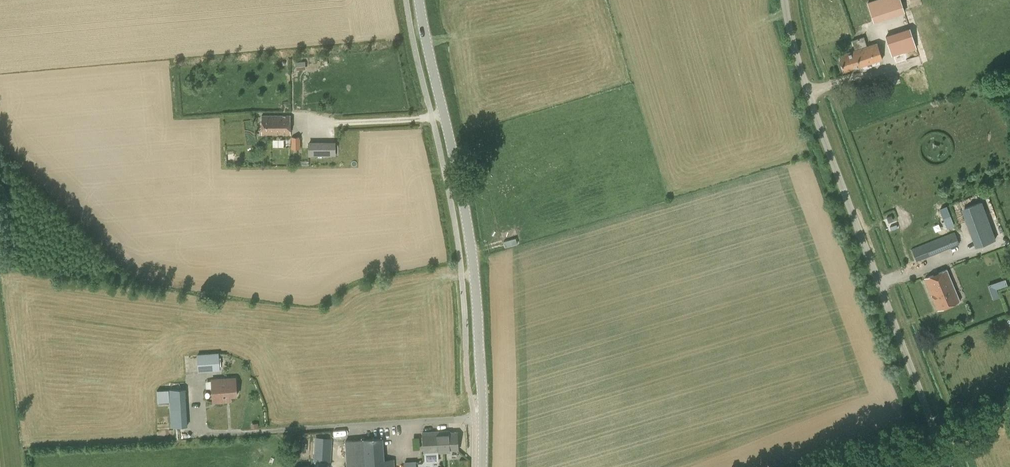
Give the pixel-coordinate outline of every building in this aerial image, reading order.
[(874,22),(882,19),(876,0),(867,3),(874,22)] [(891,54),(916,49),(912,28),(887,33),(891,54)] [(876,42),(867,46),(863,36),(852,40),(855,50),(839,55),(845,71),(882,59),(876,42)] [(305,61),(295,62),(296,70),(306,69),(305,61)] [(262,116),(262,134),(290,134),(290,116),(262,116)] [(291,137),(291,149),(300,149),(300,137),(291,137)] [(333,156),(333,144),(309,145),(309,156),(333,156)] [(978,246),(994,240),(980,202),(964,208),(978,246)] [(946,206),(940,208),(947,226),(953,224),(946,206)] [(919,260),(959,244),(954,232),(914,248),(919,260)] [(995,251),(984,255),(988,267),(999,264),(995,251)] [(961,300),(955,285),(952,287),(945,271),(925,279),(937,309),(961,300)] [(219,353),(198,354),(199,371),(220,370),(219,353)] [(236,378),(212,379),(213,402),(231,401),(231,395),(237,395),(236,378)] [(187,426),(185,388),(163,389),(163,398),(169,398),(171,427),(187,426)] [(458,449),(457,432),(449,432),(449,431),(423,433),(424,453),(450,451),(450,450),(458,449)] [(331,439),(315,438),(314,456),(330,457),(331,439)] [(384,459),(383,438),(345,441),(347,466),(394,466),(394,459),(384,459)]
